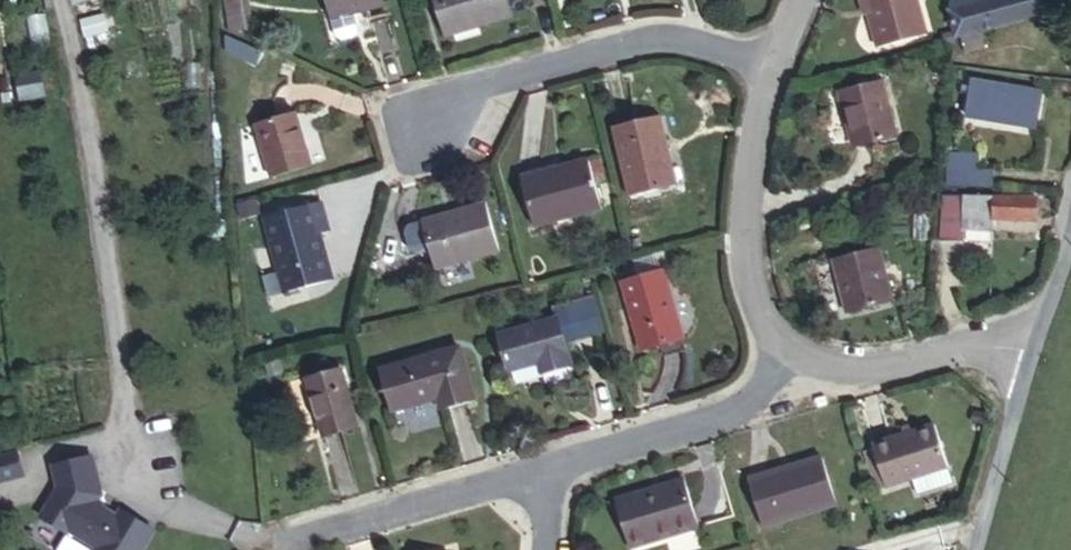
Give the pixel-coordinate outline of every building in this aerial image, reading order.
[(217,23),(237,20),(234,0),(214,0),(217,23)] [(344,16),(379,7),(378,0),(317,0),(327,39),(333,42),(345,39),(349,33),(344,16)] [(448,30),(512,13),(509,0),(441,0),(448,30)] [(879,54),(926,38),(914,0),(861,0),(879,54)] [(956,37),(961,36),(979,31),(1051,11),(1048,0),(950,0),(948,9),(954,31),(956,37)] [(944,34),(947,47),(954,46),(956,37),(954,31),(944,34)] [(961,36),(966,52),(984,47),(979,31),(961,36)] [(44,74),(17,75),(18,99),(45,98),(44,74)] [(972,80),(965,114),(1036,126),(1042,91),(972,80)] [(888,88),(845,99),(858,149),(902,138),(888,88)] [(283,105),(247,115),(268,169),(304,159),(283,105)] [(657,116),(613,127),(628,193),(675,182),(657,116)] [(948,187),(993,186),(993,171),(978,170),(978,154),(949,152),(948,187)] [(586,162),(521,178),(531,229),(601,210),(586,162)] [(943,195),(940,241),(965,241),(965,230),(991,231),(992,219),(1037,220),(1037,199),(943,195)] [(319,200),(263,214),(286,292),(330,278),(319,233),(328,231),(319,200)] [(482,207),(424,223),(434,265),(494,250),(482,207)] [(884,253),(843,263),(856,317),(898,305),(884,253)] [(664,269),(626,278),(646,351),(683,342),(664,269)] [(604,332),(595,296),(554,307),(558,320),(564,342),(604,332)] [(564,342),(558,320),(501,335),(510,370),(540,362),(548,360),(553,381),(556,390),(575,385),(564,342)] [(458,345),(377,368),(387,409),(431,396),(434,411),(472,400),(458,345)] [(553,381),(548,360),(540,362),(546,383),(553,381)] [(338,368),(304,376),(318,438),(354,428),(338,368)] [(936,435),(878,452),(891,493),(949,475),(936,435)] [(24,475),(18,451),(0,456),(0,482),(24,475)] [(59,488),(41,516),(68,533),(69,530),(98,548),(96,549),(140,549),(153,529),(121,510),(117,516),(93,502),(99,494),(90,457),(54,466),(59,488)] [(842,515),(828,469),(756,490),(769,537),(842,515)] [(682,498),(616,516),(626,549),(698,549),(682,498)]
